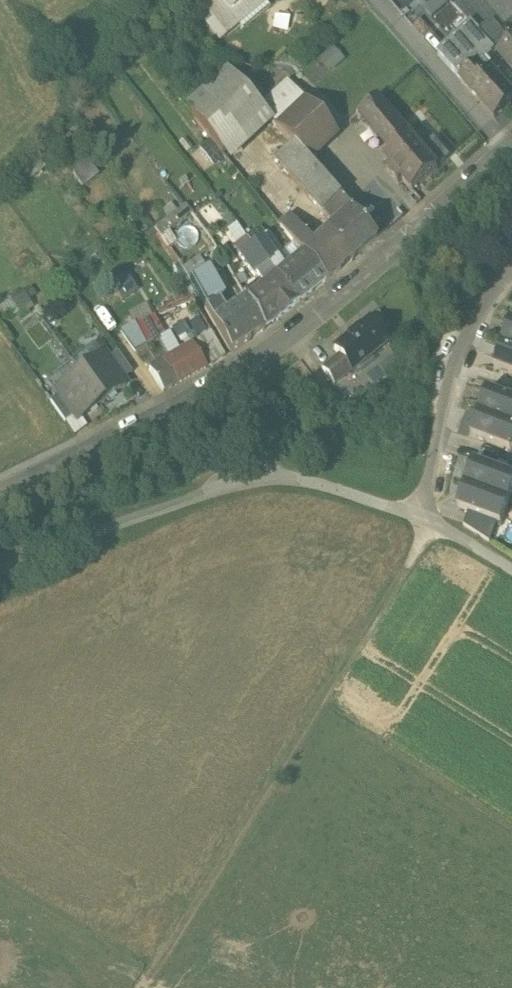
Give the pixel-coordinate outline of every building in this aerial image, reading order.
[(203,3),(215,17),(209,23),(219,35),(225,29),(260,0),(207,0),(203,3)] [(421,4),(430,14),(445,0),(426,0),(421,4)] [(478,0),(456,0),(451,4),(467,23),(494,50),(505,61),(511,55),(511,42),(508,38),(505,42),(494,31),(487,24),(495,18),(478,0)] [(495,18),(487,24),(494,31),(511,14),(511,0),(478,0),(495,18)] [(501,79),(491,67),(487,71),(479,63),(483,59),(494,50),(467,23),(436,49),(493,113),(511,97),(511,91),(501,79)] [(227,67),(194,31),(178,46),(211,82),(227,67)] [(491,67),(483,59),(479,63),(487,71),(491,67)] [(245,87),(227,67),(211,82),(198,93),(187,103),(232,158),(275,119),(261,104),(245,87)] [(270,96),(254,79),(245,87),(261,104),(270,96)] [(270,96),(261,104),(275,119),(278,123),(305,97),(288,79),(270,96)] [(191,84),(180,95),(187,103),(198,93),(191,84)] [(412,131),(379,93),(356,113),(389,150),(412,131)] [(338,132),(305,97),(278,123),(277,124),(293,142),(295,141),(310,158),(338,132)] [(412,131),(389,150),(382,155),(388,162),(385,165),(398,179),(401,176),(410,187),(439,162),(423,144),(412,131)] [(434,134),(423,144),(439,162),(450,152),(434,134)] [(310,158),(295,141),(293,142),(260,171),(283,198),(302,181),(336,219),(353,204),(310,158)] [(90,158),(73,170),(83,184),(100,172),(90,158)] [(161,229),(194,208),(187,198),(154,219),(161,229)] [(353,204),(336,219),(328,226),(352,254),(378,231),(353,204)] [(352,254),(328,226),(303,245),(327,275),(352,254)] [(284,261),(264,231),(254,238),(275,268),(284,261)] [(275,268),(254,238),(238,250),(254,271),(257,268),(263,277),(275,268)] [(303,245),(284,261),(275,268),(298,300),(327,275),(303,245)] [(207,259),(189,270),(205,296),(218,289),(224,285),(207,259)] [(128,265),(114,272),(123,291),(138,283),(128,265)] [(298,300),(275,268),(263,277),(249,289),(269,321),(298,300)] [(23,285),(2,298),(11,311),(32,297),(23,285)] [(228,303),(218,289),(205,296),(213,313),(228,303)] [(228,303),(213,313),(233,344),(267,322),(247,291),(228,303)] [(390,317),(379,304),(372,311),(382,323),(390,317)] [(154,309),(136,318),(147,338),(158,331),(165,326),(154,309)] [(382,323),(372,311),(344,333),(361,355),(389,332),(382,323)] [(213,322),(198,332),(213,356),(227,347),(213,322)] [(511,323),(503,346),(511,349),(511,324),(511,323)] [(178,346),(165,326),(158,331),(170,350),(178,346)] [(361,355),(344,333),(336,339),(340,344),(354,361),(361,355)] [(178,346),(170,350),(165,353),(179,375),(208,359),(194,337),(178,346)] [(119,344),(110,351),(124,371),(134,365),(119,344)] [(354,361),(340,344),(322,359),(336,376),(354,361)] [(404,358),(394,345),(380,357),(390,370),(404,358)] [(503,346),(494,368),(511,375),(511,349),(503,346)] [(110,351),(106,347),(82,364),(104,394),(128,376),(124,371),(110,351)] [(179,375),(165,353),(151,361),(165,383),(179,375)] [(104,394),(82,364),(58,382),(61,386),(76,407),(80,411),(104,394)] [(76,407),(61,386),(52,393),(67,414),(76,407)] [(487,391),(479,414),(511,425),(511,400),(487,391)] [(479,414),(471,436),(511,451),(511,425),(479,414)] [(474,463),(465,485),(510,501),(511,495),(511,476),(474,463)] [(510,501),(465,485),(457,508),(502,524),(510,501)]
